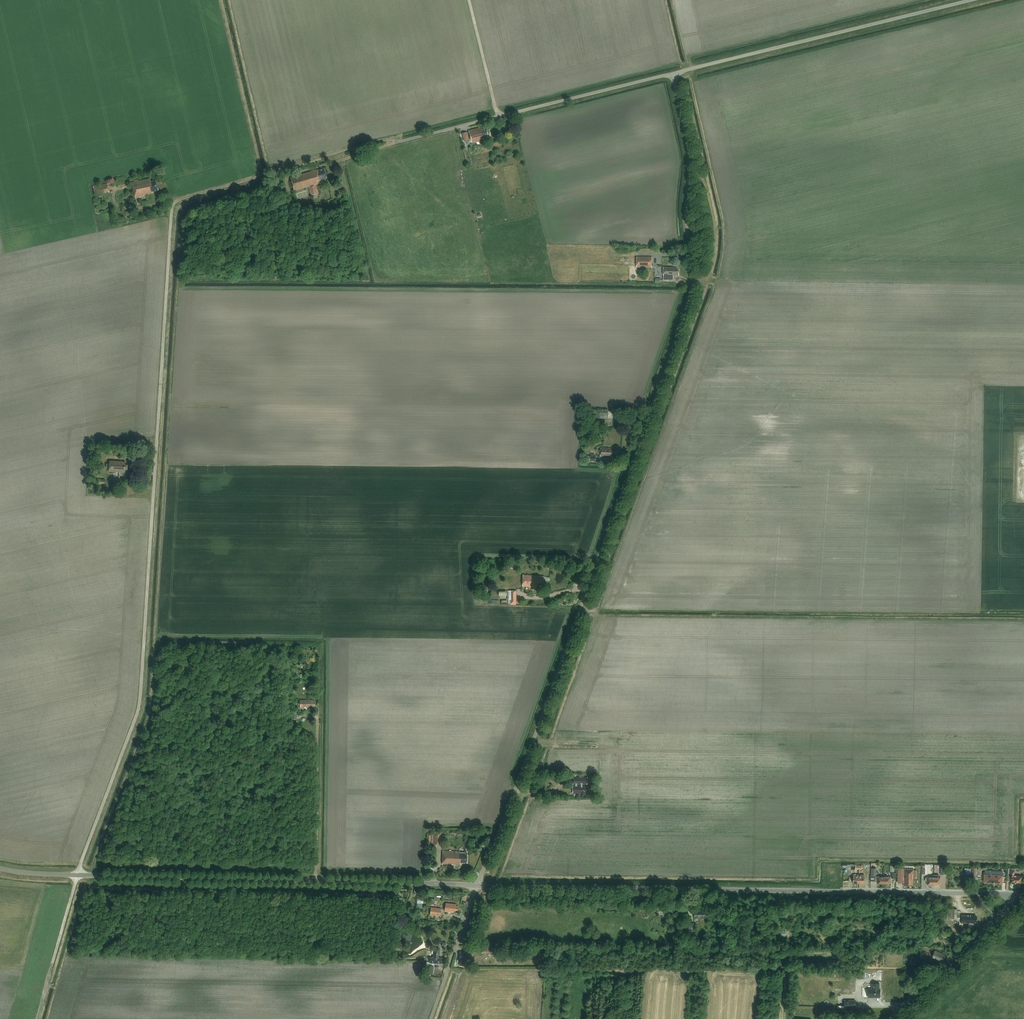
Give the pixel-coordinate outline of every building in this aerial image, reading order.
[(463,134),(462,134),(464,141),(469,140),(468,135),(469,135),(472,144),(479,141),(480,145),(484,143),(483,140),(483,138),(486,137),(485,135),(487,135),(486,130),(484,131),(483,127),(468,131),(468,132),(467,133),(466,133),(463,134)] [(327,178),(324,169),(318,170),(318,169),(291,177),(295,191),(309,187),(311,196),(318,194),(316,185),(322,183),(321,180),(327,178)] [(156,180),(151,182),(150,178),(139,181),(138,180),(134,180),(134,182),(132,183),(135,199),(145,197),(144,195),(152,193),(151,192),(158,190),(156,180)] [(107,184),(92,186),(94,196),(109,193),(107,184)] [(637,268),(652,268),(653,257),(637,257),(637,268)] [(619,456),(621,456),(621,451),(619,451),(619,449),(602,448),(601,457),(619,458),(619,456)] [(109,461),(108,472),(125,473),(125,470),(127,470),(128,465),(125,465),(125,462),(109,461)] [(543,588),(544,576),(523,575),(522,586),(533,587),(533,586),(534,586),(534,588),(539,588),(539,587),(543,588)] [(580,796),(584,796),(585,796),(585,792),(587,792),(587,786),(582,786),(583,785),(587,785),(587,777),(573,776),(573,792),(573,793),(580,793),(580,796)] [(442,845),(442,832),(434,832),(434,833),(432,833),(432,843),(434,843),(434,845),(442,845)] [(461,863),(467,863),(468,854),(466,854),(466,852),(443,851),(443,865),(453,865),(453,864),(461,865),(461,863)] [(901,868),(900,874),(905,874),(905,885),(913,885),(913,870),(905,870),(905,868),(901,868)] [(994,883),(1002,883),(1002,877),(1004,877),(1004,874),(1002,874),(1003,871),(985,870),(985,873),(983,873),(983,876),(985,876),(985,882),(993,882),(993,883),(994,883)] [(1016,882),(1021,882),(1021,876),(1014,876),(1015,871),(1014,871),(1011,871),(1010,879),(1012,879),(1012,883),(1016,884),(1016,882)] [(454,910),(457,911),(458,905),(456,905),(456,904),(446,902),(445,911),(449,912),(448,913),(450,913),(450,912),(453,912),(454,910)] [(441,908),(431,907),(430,915),(441,916),(441,908)] [(949,918),(957,919),(957,909),(950,908),(949,918)] [(707,918),(707,910),(694,910),(694,918),(707,918)] [(976,921),(977,921),(978,917),(976,917),(976,915),(962,914),(961,922),(975,923),(976,921)] [(684,935),(694,935),(694,923),(684,923),(684,935)] [(493,954),(493,947),(482,946),(482,953),(493,954)] [(427,962),(426,965),(428,965),(427,973),(433,974),(434,966),(433,966),(433,962),(441,963),(441,962),(442,962),(442,958),(439,957),(439,955),(440,947),(434,947),(434,957),(430,957),(430,962),(427,962)] [(938,961),(943,963),(946,956),(945,956),(945,954),(935,950),(933,955),(924,951),(921,959),(928,961),(929,960),(931,961),(932,958),(938,960),(938,961)] [(459,951),(459,959),(470,960),(470,958),(471,958),(471,953),(470,953),(470,951),(459,951)] [(872,989),(868,989),(868,997),(880,997),(880,989),(879,989),(879,983),(872,983),(872,989)]
